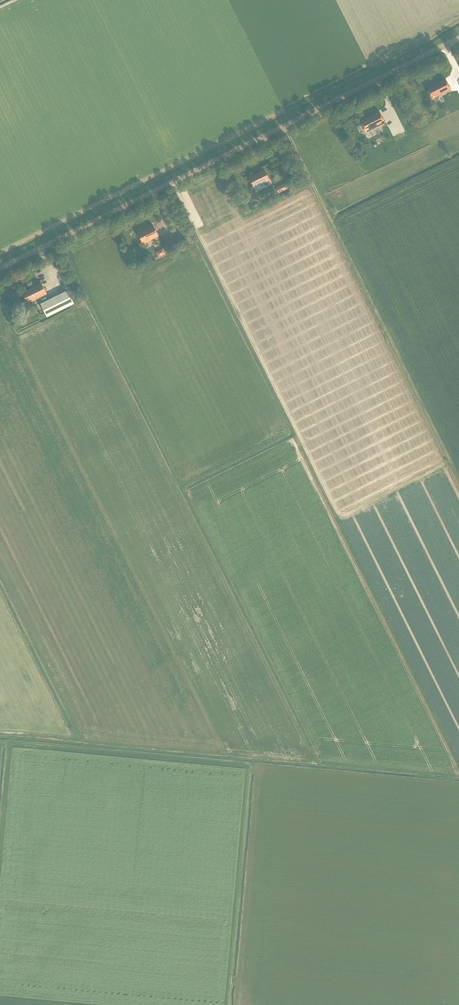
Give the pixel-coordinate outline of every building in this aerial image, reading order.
[(427,89),(432,99),(451,90),(445,79),(427,89)] [(361,121),(366,132),(385,123),(379,112),(361,121)] [(249,176),(255,188),(270,180),(264,169),(249,176)] [(138,233),(143,244),(158,236),(153,225),(138,233)] [(156,256),(163,253),(160,247),(153,250),(156,256)] [(23,293),(28,304),(47,294),(41,283),(23,293)] [(66,290),(41,303),(47,316),(73,303),(66,290)] [(66,319),(77,315),(75,309),(64,313),(66,319)]
